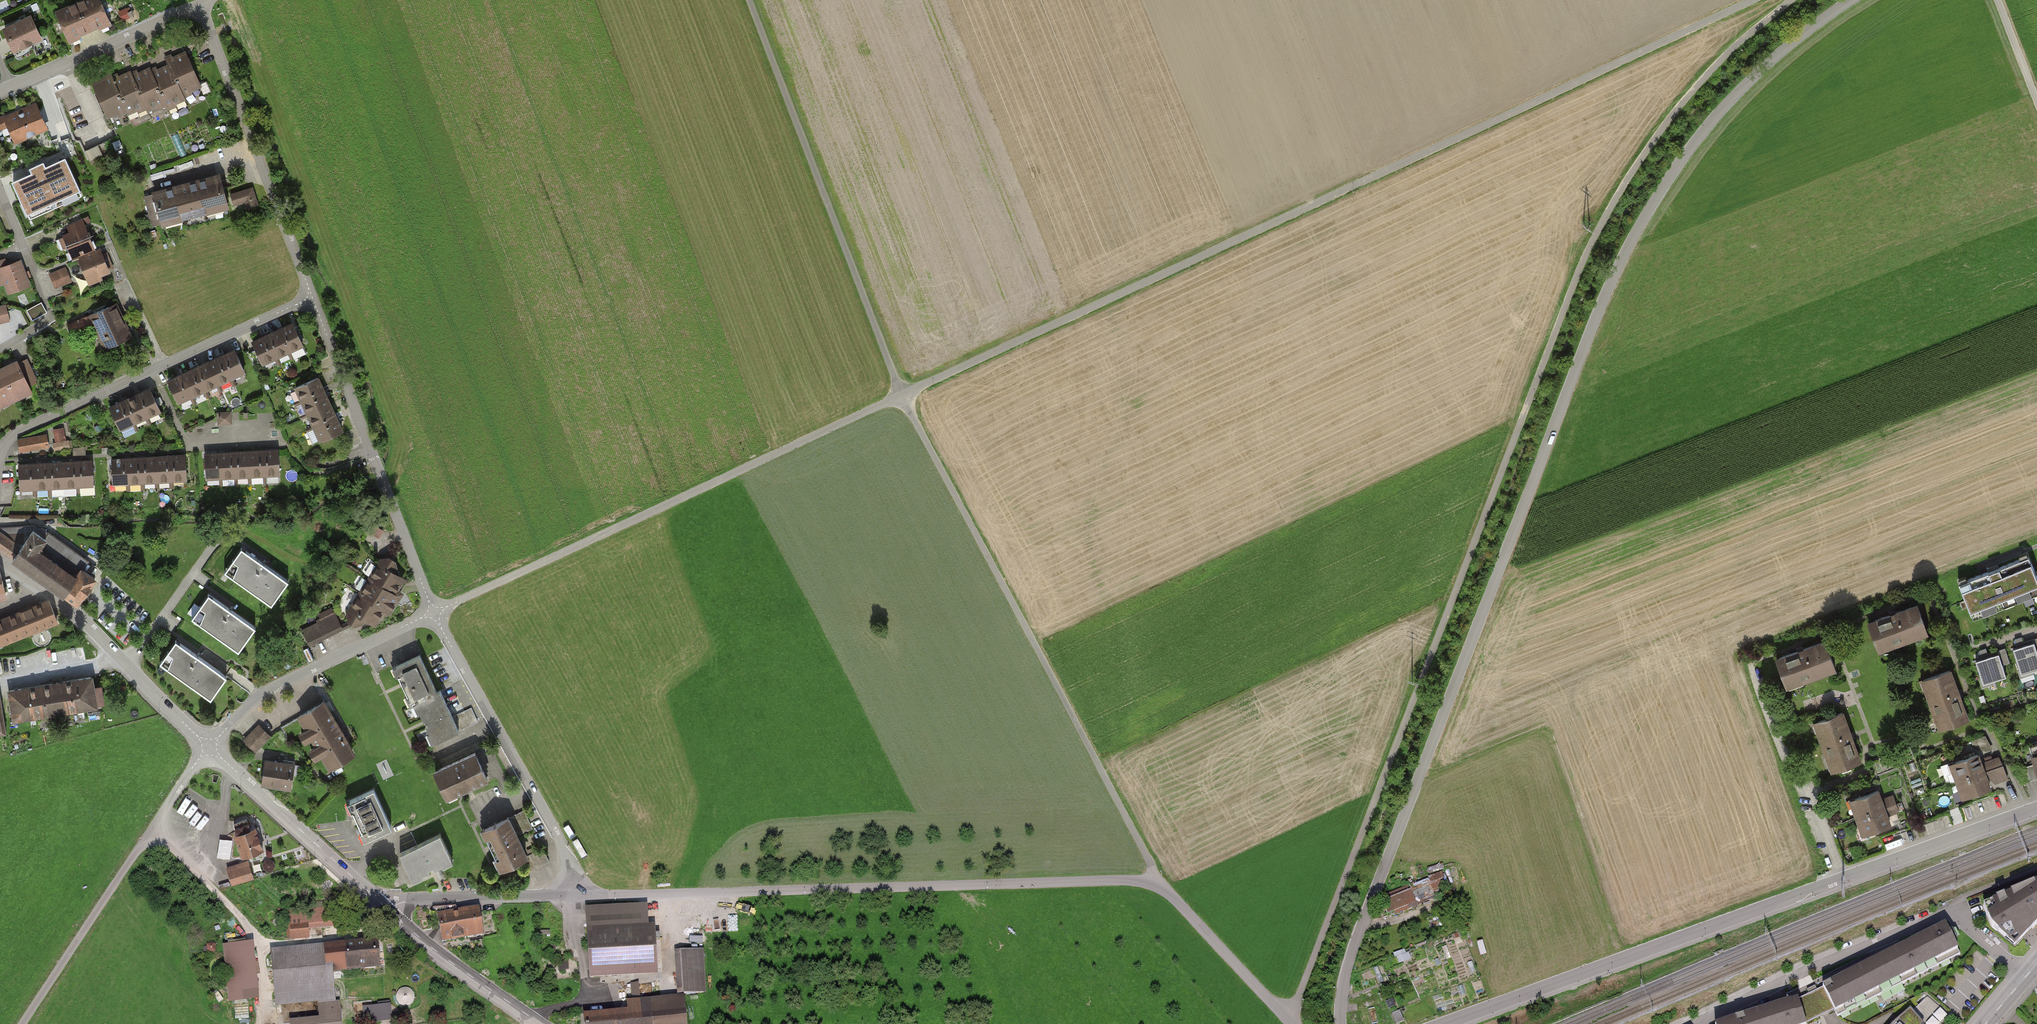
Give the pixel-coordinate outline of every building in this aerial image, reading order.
[(58,13),(69,38),(78,34),(100,24),(107,21),(98,0),(86,0),(58,13)] [(10,8),(6,1),(0,4),(0,12),(10,8)] [(41,40),(30,16),(1,29),(12,53),(41,40)] [(147,109),(165,101),(167,106),(184,98),(182,93),(199,85),(184,53),(177,57),(167,61),(169,66),(161,69),(152,73),(150,69),(141,72),(133,76),(131,72),(122,76),(113,80),(111,76),(103,79),(94,84),(108,116),(126,108),(128,112),(145,104),(147,109)] [(48,131),(35,103),(4,117),(16,145),(48,131)] [(91,157),(103,152),(100,143),(87,148),(91,157)] [(29,199),(36,215),(74,198),(67,182),(74,179),(65,158),(45,167),(43,162),(30,168),(32,173),(13,181),(22,202),(29,199)] [(229,207),(220,174),(153,192),(162,226),(229,207)] [(252,186),(238,193),(246,206),(259,199),(252,186)] [(231,205),(241,204),(240,188),(229,189),(231,205)] [(73,259),(94,249),(80,219),(66,226),(70,234),(64,237),(73,259)] [(111,275),(100,251),(78,261),(89,285),(111,275)] [(28,286),(20,261),(0,268),(0,284),(4,283),(7,293),(28,286)] [(69,283),(63,268),(50,273),(56,288),(69,283)] [(41,303),(26,312),(32,322),(47,313),(41,303)] [(132,337),(116,303),(68,325),(73,335),(93,326),(104,349),(132,337)] [(0,309),(0,325),(10,322),(6,307),(0,309)] [(269,334),(263,336),(253,341),(257,349),(249,353),(256,366),(302,344),(292,323),(283,327),(269,334)] [(178,402),(244,371),(234,350),(224,354),(218,357),(198,367),(191,370),(179,375),(168,380),(178,402)] [(0,370),(0,401),(30,387),(20,367),(17,361),(0,370)] [(334,414),(325,395),(322,387),(317,378),(296,387),(320,440),(341,430),(337,420),(334,414)] [(140,394),(127,400),(120,403),(110,407),(120,428),(159,410),(150,389),(140,394)] [(230,411),(217,412),(218,423),(230,422),(230,411)] [(130,424),(122,427),(126,434),(134,431),(130,424)] [(46,436),(19,441),(21,451),(48,446),(46,436)] [(68,440),(53,443),(55,451),(69,447),(68,440)] [(206,477),(279,473),(277,449),(265,450),(259,451),(238,452),(231,452),(216,453),(205,454),(206,477)] [(114,483),(186,479),(185,455),(173,456),(167,456),(145,458),(138,458),(124,459),(112,459),(114,483)] [(20,488),(93,484),(91,460),(81,461),(73,462),(52,463),(45,463),(30,464),(19,465),(20,488)] [(94,578),(81,569),(86,561),(42,528),(34,526),(0,528),(0,549),(77,603),(94,578)] [(226,574),(271,606),(288,583),(261,564),(242,550),(226,574)] [(379,617),(385,608),(390,611),(398,597),(396,596),(393,594),(398,586),(393,583),(396,579),(398,576),(393,573),(396,572),(393,556),(378,560),(379,564),(348,612),(349,620),(355,623),(362,621),(365,617),(370,620),(372,617),(374,614),(379,617)] [(2028,556),(1959,584),(1972,618),(2036,592),(2036,579),(2028,556)] [(191,620),(238,654),(255,630),(229,611),(209,597),(191,620)] [(0,617),(0,646),(57,624),(47,599),(0,617)] [(1869,622),(1880,652),(1929,634),(1918,604),(1869,622)] [(328,618),(302,630),(309,643),(334,631),(328,618)] [(2034,643),(2014,649),(2021,673),(2036,668),(2036,653),(2034,643)] [(1838,674),(1827,644),(1780,661),(1791,691),(1838,674)] [(212,700),(226,679),(196,657),(177,645),(163,665),(212,700)] [(2000,648),(2006,664),(2012,662),(2006,646),(2000,648)] [(427,652),(421,655),(434,683),(440,680),(427,652)] [(2006,676),(1999,653),(1976,660),(1983,684),(2006,676)] [(436,692),(419,655),(394,666),(403,685),(412,704),(415,702),(424,721),(433,741),(477,721),(471,708),(452,716),(440,691),(436,692)] [(1952,672),(1923,682),(1940,731),(1969,720),(1952,672)] [(91,678),(8,692),(13,722),(97,708),(91,678)] [(298,717),(326,770),(352,757),(325,704),(298,717)] [(1863,764),(1846,715),(1813,727),(1831,775),(1863,764)] [(241,743),(255,754),(270,736),(258,727),(241,743)] [(1976,741),(1981,751),(1993,745),(1987,735),(1976,741)] [(486,778),(475,753),(436,771),(447,796),(468,787),(486,778)] [(1951,766),(1958,783),(1988,772),(1981,754),(1951,766)] [(265,759),(261,784),(290,789),(295,765),(265,759)] [(1994,789),(1988,772),(1958,783),(1965,801),(1994,789)] [(391,829),(374,791),(348,803),(365,840),(391,829)] [(1850,804),(1857,821),(1887,809),(1880,792),(1850,804)] [(1894,825),(1887,809),(1857,821),(1864,838),(1894,825)] [(509,818),(483,830),(491,847),(500,868),(526,856),(509,818)] [(255,829),(232,836),(239,859),(262,852),(255,829)] [(452,860),(440,835),(401,853),(413,879),(433,870),(452,860)] [(528,859),(532,868),(550,860),(546,851),(528,859)] [(248,860),(226,867),(232,886),(254,879),(248,860)] [(1452,887),(1450,882),(1457,880),(1453,867),(1430,875),(1435,892),(1452,887)] [(1983,905),(1991,930),(2015,948),(2036,926),(2036,883),(1983,905)] [(1389,915),(1418,906),(1412,885),(1383,894),(1389,915)] [(590,971),(657,968),(655,934),(643,934),(641,907),(587,910),(590,971)] [(286,913),(289,939),(309,937),(308,925),(338,923),(337,909),(286,913)] [(434,916),(438,916),(442,941),(482,935),(478,912),(458,916),(456,909),(434,910),(434,916)] [(1946,925),(1823,987),(1834,1010),(1837,1016),(1961,955),(1946,925)] [(328,975),(381,971),(379,945),(326,949),(328,975)] [(248,946),(228,948),(232,999),(253,998),(248,946)] [(328,975),(326,949),(272,954),(276,1005),(331,1001),(328,975)] [(680,953),(683,993),(704,992),(701,951),(680,953)] [(1722,1023),(1808,1023),(1834,1010),(1823,987),(1817,990),(1815,986),(1811,988),(1807,990),(1809,995),(1798,999),(1722,1023)] [(585,1018),(586,1023),(686,1023),(683,997),(627,1003),(628,1013),(585,1018)] [(390,1004),(362,1008),(364,1023),(392,1020),(390,1004)] [(340,1005),(319,1007),(321,1022),(303,1023),(342,1023),(340,1005)] [(1910,1010),(1897,1023),(1923,1023),(1910,1010)]
